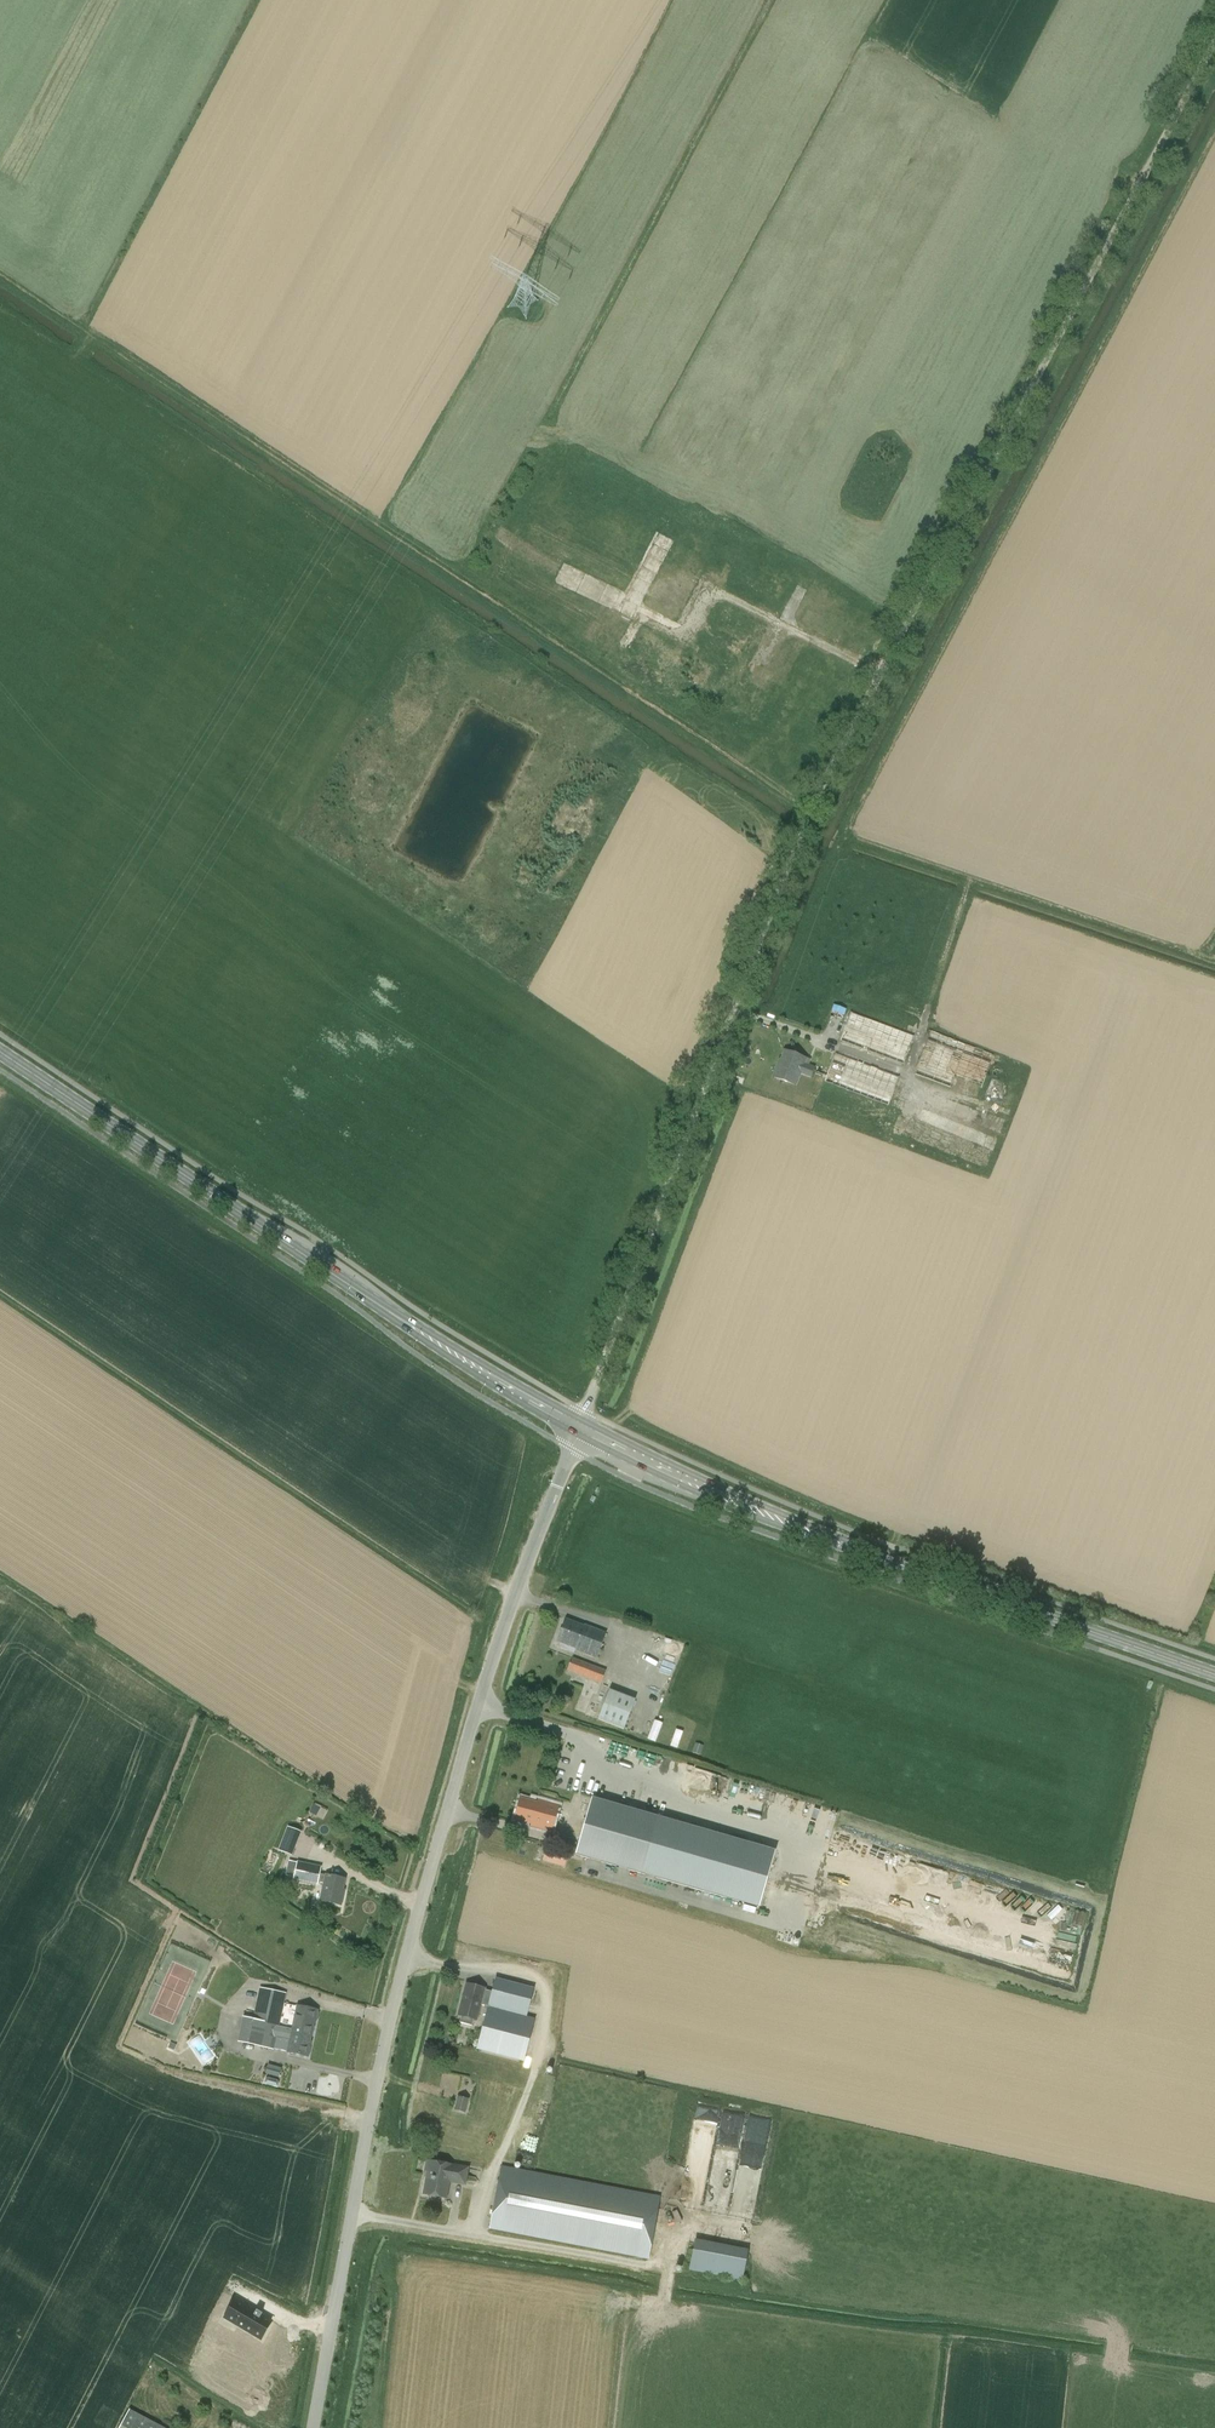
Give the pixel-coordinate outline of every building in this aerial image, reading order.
[(843,1021),(847,1010),(833,1005),(829,1016),(843,1021)] [(840,1041),(903,1065),(914,1035),(902,1031),(850,1012),(840,1041)] [(935,1033),(930,1031),(914,1074),(950,1088),(953,1079),(981,1089),(991,1063),(982,1059),(985,1051),(935,1033)] [(774,1077),(795,1085),(799,1074),(811,1078),(815,1068),(803,1063),(805,1058),(785,1051),(780,1065),(779,1064),(774,1077)] [(836,1053),(825,1082),(888,1106),(899,1077),(836,1053)] [(584,1626),(566,1619),(557,1642),(560,1643),(558,1646),(559,1648),(574,1653),(575,1650),(596,1658),(606,1633),(584,1625),(584,1626)] [(606,1670),(571,1657),(566,1670),(585,1677),(601,1683),(606,1670)] [(609,1689),(598,1720),(624,1730),(635,1699),(609,1689)] [(655,1741),(662,1722),(654,1719),(647,1737),(655,1741)] [(703,1746),(695,1743),(692,1752),(700,1755),(703,1746)] [(576,1850),(575,1854),(583,1856),(643,1873),(659,1816),(591,1797),(576,1850)] [(515,1819),(531,1823),(531,1826),(552,1831),(558,1806),(538,1800),(537,1802),(520,1798),(515,1819)] [(321,1807),(314,1804),(310,1812),(317,1815),(321,1807)] [(279,1851),(291,1855),(296,1841),(285,1837),(279,1851)] [(548,1863),(562,1867),(565,1858),(551,1854),(548,1863)] [(322,1866),(297,1861),(297,1862),(288,1860),(287,1868),(283,1867),(281,1874),(287,1875),(286,1880),(293,1882),(293,1879),(318,1885),(318,1882),(324,1883),(321,1901),(341,1905),(343,1895),(341,1894),(344,1879),(320,1874),(322,1866)] [(267,1885),(274,1889),(278,1882),(271,1878),(267,1885)] [(524,2061),(535,2018),(526,2016),(534,1988),(495,1978),(491,1992),(469,1986),(459,2022),(472,2025),(473,2019),(475,2020),(479,2004),(488,2006),(476,2049),(524,2061)] [(288,2052),(308,2056),(310,2045),(308,2045),(314,2018),(315,2019),(317,2010),(298,2006),(293,2029),(279,2026),(286,1993),(259,1987),(253,2019),(242,2017),(237,2042),(274,2049),(274,2048),(288,2051),(288,2052)] [(263,2074),(277,2078),(280,2066),(267,2062),(263,2074)] [(266,2079),(265,2083),(278,2087),(279,2083),(277,2080),(268,2078),(266,2079)] [(468,2099),(458,2097),(455,2110),(465,2112),(468,2099)] [(742,2127),(743,2116),(722,2115),(721,2127),(742,2127)] [(464,2184),(467,2168),(428,2161),(426,2171),(428,2171),(424,2194),(446,2198),(449,2181),(464,2184)] [(742,2165),(737,2186),(756,2190),(760,2170),(742,2165)] [(649,2259),(660,2196),(534,2172),(501,2166),(489,2229),(649,2259)] [(748,2249),(695,2239),(690,2262),(688,2270),(742,2280),(748,2249)] [(271,2322),(235,2301),(225,2317),(261,2338),(271,2322)] [(129,2408),(119,2427),(167,2427),(129,2408)]
